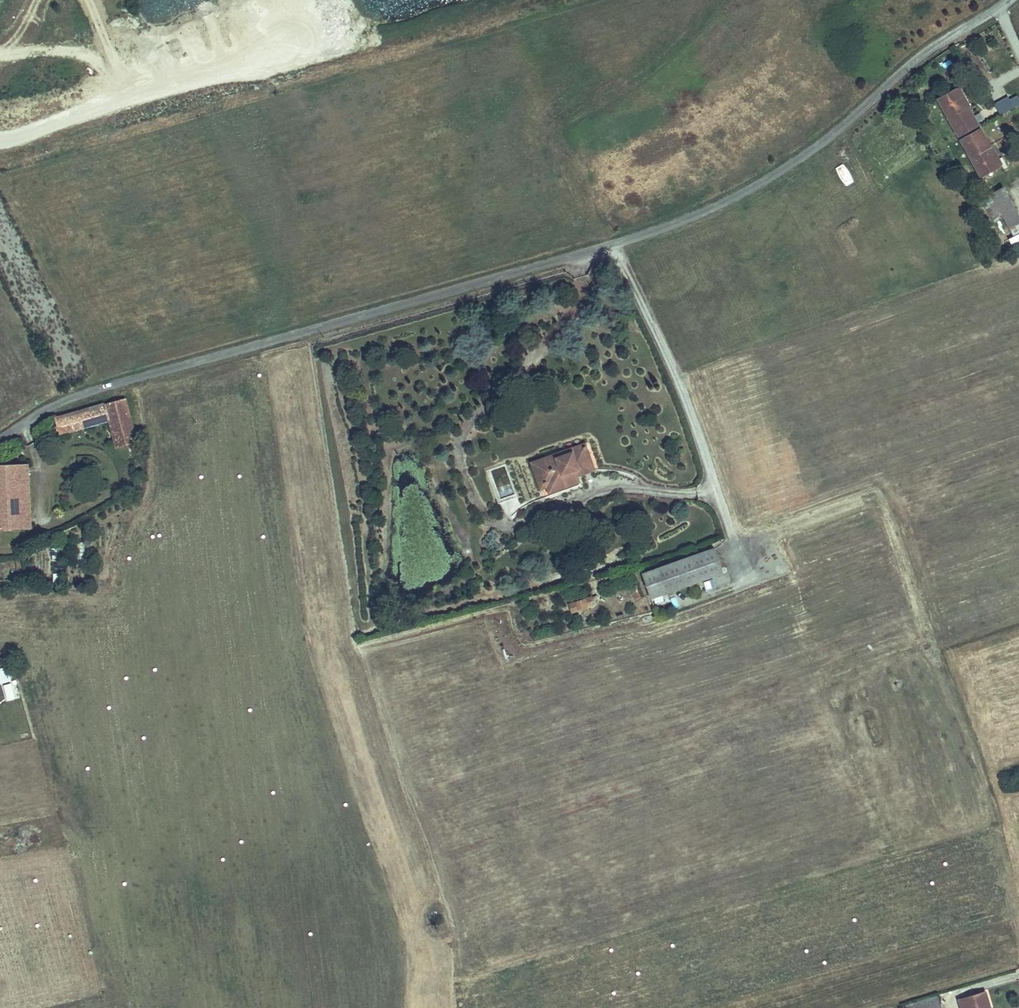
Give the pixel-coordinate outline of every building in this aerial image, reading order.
[(956,89),(967,109),(971,107),(960,87),(956,89)] [(978,126),(969,108),(967,109),(956,89),(938,99),(958,137),(978,126)] [(998,166),(988,147),(990,146),(981,129),(961,140),(980,176),(998,166)] [(988,147),(998,166),(1002,164),(992,145),(988,147)] [(1003,188),(991,195),(1009,228),(1018,223),(1018,216),(1003,188)] [(1009,228),(1015,238),(1018,236),(1018,223),(1009,228)] [(69,425),(72,425),(83,422),(85,430),(114,421),(121,446),(143,440),(130,396),(66,414),(69,425)] [(74,433),(85,430),(83,422),(72,425),(74,433)] [(568,451),(578,447),(582,459),(587,457),(581,441),(566,446),(568,451)] [(539,471),(544,485),(546,492),(578,481),(575,474),(591,468),(587,457),(582,459),(578,447),(568,451),(566,446),(550,451),(552,456),(540,460),(543,469),(539,471)] [(527,459),(537,488),(544,485),(539,471),(543,469),(540,460),(552,456),(550,451),(527,459)] [(2,477),(33,476),(32,462),(1,464),(2,477)] [(9,529),(8,514),(35,513),(33,476),(2,477),(1,464),(0,464),(0,530),(9,529)] [(547,496),(579,485),(578,481),(546,492),(547,496)] [(9,529),(36,528),(35,513),(8,514),(9,529)] [(720,546),(647,569),(655,595),(728,572),(720,546)] [(591,595),(571,601),(573,608),(593,602),(591,595)] [(9,681),(6,667),(0,669),(0,684),(9,681)] [(959,1001),(961,1007),(989,1007),(984,993),(959,1001)]
